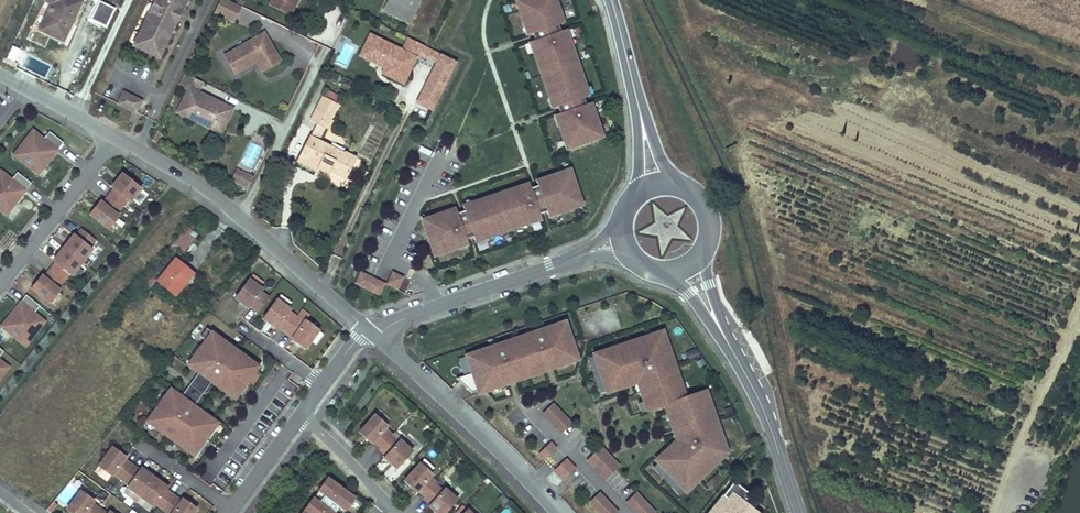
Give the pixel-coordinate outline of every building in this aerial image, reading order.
[(41,28),(64,39),(69,29),(65,28),(74,9),(77,11),(82,1),(80,0),(47,0),(53,3),(41,28)] [(149,22),(146,21),(134,46),(160,58),(164,49),(162,47),(165,42),(167,43),(172,34),(169,32),(176,18),(171,16),(173,10),(179,13),(185,0),(160,0),(149,22)] [(227,0),(220,0),(214,13),(235,23),(242,7),(227,0)] [(288,0),(275,0),(273,5),(294,15),(298,5),(288,0)] [(384,10),(410,23),(421,0),(389,0),(384,10)] [(555,0),(519,0),(516,1),(524,24),(526,23),(530,34),(532,33),(535,40),(532,41),(536,52),(534,53),(549,97),(551,96),(555,107),(558,106),(560,113),(557,114),(561,125),(559,126),(567,148),(602,136),(594,114),(592,114),(588,103),(586,104),(583,98),(586,96),(582,86),(584,85),(569,40),(567,41),(563,30),(560,31),(558,24),(561,23),(557,12),(559,12),(555,0)] [(179,13),(173,10),(171,16),(176,18),(179,13)] [(418,27),(433,35),(437,26),(422,19),(418,27)] [(226,59),(227,59),(238,75),(259,61),(265,71),(282,59),(264,33),(227,58),(226,59)] [(377,37),(370,33),(359,55),(367,58),(377,37)] [(386,65),(384,67),(382,72),(403,83),(416,56),(419,57),(421,52),(425,45),(408,36),(402,49),(377,37),(367,58),(380,65),(381,62),(386,65)] [(438,60),(441,53),(425,45),(421,52),(438,60)] [(434,108),(457,60),(441,53),(438,60),(418,100),(434,108)] [(203,83),(185,74),(180,84),(189,89),(178,113),(188,118),(191,112),(194,114),(194,116),(215,126),(219,117),(228,121),(233,110),(198,93),(203,83)] [(142,100),(123,91),(118,103),(136,111),(142,100)] [(329,91),(325,98),(336,103),(339,97),(329,91)] [(310,121),(318,125),(323,116),(331,120),(338,104),(336,103),(325,98),(322,96),(310,121)] [(191,112),(188,118),(222,134),(228,121),(219,117),(215,126),(194,116),(194,114),(191,112)] [(323,116),(318,125),(326,129),(331,120),(323,116)] [(319,166),(346,178),(356,157),(345,151),(344,153),(320,141),(326,129),(318,125),(312,137),(309,136),(297,161),(317,171),(319,166)] [(38,173),(63,142),(49,132),(44,138),(33,130),(14,153),(38,173)] [(237,169),(235,174),(245,179),(247,175),(237,169)] [(445,212),(422,220),(434,255),(457,248),(456,245),(467,242),(466,239),(473,237),(474,239),(485,236),(486,238),(530,222),(530,220),(541,216),(540,214),(547,212),(547,214),(558,210),(559,212),(582,205),(570,170),(547,177),(548,180),(537,183),(537,186),(531,188),(530,186),(519,189),(518,187),(474,202),(474,205),(463,208),(464,211),(458,213),(457,211),(446,215),(445,212)] [(29,183),(16,172),(11,179),(0,171),(0,210),(5,213),(29,183)] [(100,202),(90,215),(108,229),(118,216),(116,214),(121,207),(127,200),(129,201),(139,188),(122,174),(112,188),(114,189),(108,196),(103,204),(100,202)] [(245,179),(235,174),(231,180),(249,189),(254,179),(247,175),(245,179)] [(185,227),(172,243),(183,252),(193,239),(188,235),(191,231),(185,227)] [(30,288),(49,303),(59,290),(57,288),(69,274),(71,275),(91,250),(88,248),(93,241),(80,230),(74,237),(72,235),(52,260),(55,262),(49,269),(43,277),(40,275),(30,288)] [(174,259),(155,280),(174,296),(193,274),(174,259)] [(360,271),(354,283),(380,295),(385,283),(360,271)] [(398,290),(404,277),(392,271),(386,284),(398,290)] [(146,274),(141,281),(147,286),(153,279),(146,274)] [(250,305),(258,310),(268,296),(261,290),(263,288),(249,278),(235,297),(249,307),(250,305)] [(34,314),(40,306),(26,295),(1,326),(25,345),(43,322),(34,314)] [(290,308),(277,298),(263,318),(276,328),(278,325),(293,336),(291,338),(305,349),(319,329),(305,319),(303,321),(295,315),(289,311),(290,308)] [(303,321),(305,319),(309,314),(301,308),(295,315),(303,321)] [(567,320),(558,324),(560,331),(566,329),(571,342),(574,341),(567,320)] [(472,374),(457,379),(474,392),(488,387),(489,391),(511,383),(509,379),(554,364),(555,368),(572,362),(570,355),(578,352),(574,341),(571,342),(566,329),(560,331),(558,324),(542,329),(543,332),(498,348),(497,345),(474,353),(477,362),(469,364),(472,374)] [(498,348),(543,332),(542,329),(497,345),(498,348)] [(210,381),(235,399),(260,365),(212,330),(187,364),(198,372),(191,381),(200,387),(204,381),(208,384),(210,381)] [(660,348),(667,345),(662,331),(634,340),(637,348),(657,341),(660,348)] [(634,340),(593,355),(606,393),(638,382),(640,389),(633,391),(641,413),(659,406),(661,414),(670,410),(673,417),(664,420),(670,437),(674,436),(676,439),(666,451),(664,449),(658,457),(659,458),(652,466),(685,493),(692,484),(694,486),(701,479),(695,474),(700,467),(710,475),(725,456),(718,450),(724,443),(708,398),(699,402),(696,394),(686,398),(683,390),(676,393),(674,387),(681,384),(667,345),(660,348),(657,341),(637,348),(634,340)] [(581,359),(578,352),(570,355),(572,362),(581,359)] [(466,355),(469,364),(477,362),(474,353),(466,355)] [(463,354),(458,356),(463,372),(469,370),(463,354)] [(601,395),(606,393),(593,355),(587,357),(601,395)] [(511,383),(555,368),(554,364),(509,379),(511,383)] [(196,401),(208,384),(204,381),(200,387),(191,381),(188,385),(197,391),(192,398),(196,401)] [(676,393),(683,390),(681,384),(674,387),(676,393)] [(170,387),(146,420),(194,455),(218,422),(194,404),(196,401),(192,398),(197,391),(188,385),(181,395),(170,387)] [(699,402),(708,398),(705,391),(696,394),(699,402)] [(573,423),(555,403),(544,413),(562,433),(573,423)] [(661,414),(664,420),(673,417),(670,410),(661,414)] [(396,468),(412,450),(399,439),(397,441),(391,435),(392,433),(386,427),(387,425),(375,414),(359,431),(371,443),(373,441),(380,447),(379,448),(378,449),(385,455),(383,457),(396,468)] [(545,459),(556,449),(550,442),(539,453),(545,459)] [(729,451),(724,443),(718,450),(725,456),(729,451)] [(112,446),(98,465),(112,475),(113,473),(120,478),(128,483),(126,486),(139,495),(154,506),(156,503),(162,508),(168,512),(191,512),(196,507),(182,497),(181,499),(173,494),(166,489),(168,486),(154,476),(140,466),(139,468),(131,463),(124,458),(126,456),(112,446)] [(621,466),(603,446),(588,461),(606,480),(621,466)] [(556,449),(545,459),(554,470),(566,459),(556,449)] [(564,479),(575,469),(566,459),(554,470),(564,479)] [(457,499),(444,488),(442,490),(436,484),(437,482),(431,476),(432,474),(420,462),(404,480),(417,491),(419,489),(425,495),(424,496),(424,497),(430,503),(428,505),(437,512),(445,512),(457,499)] [(682,497),(685,493),(652,466),(649,471),(682,497)] [(706,472),(700,467),(695,474),(701,479),(706,472)] [(355,496),(328,476),(301,512),(343,512),(355,496)] [(743,501),(749,494),(733,481),(727,488),(707,512),(758,512),(743,501)] [(80,489),(66,508),(73,512),(113,512),(109,510),(107,512),(99,506),(92,501),(94,499),(80,489)] [(627,502),(637,512),(654,512),(657,510),(639,491),(627,502)] [(590,503),(599,512),(617,512),(619,511),(601,492),(590,503)]
